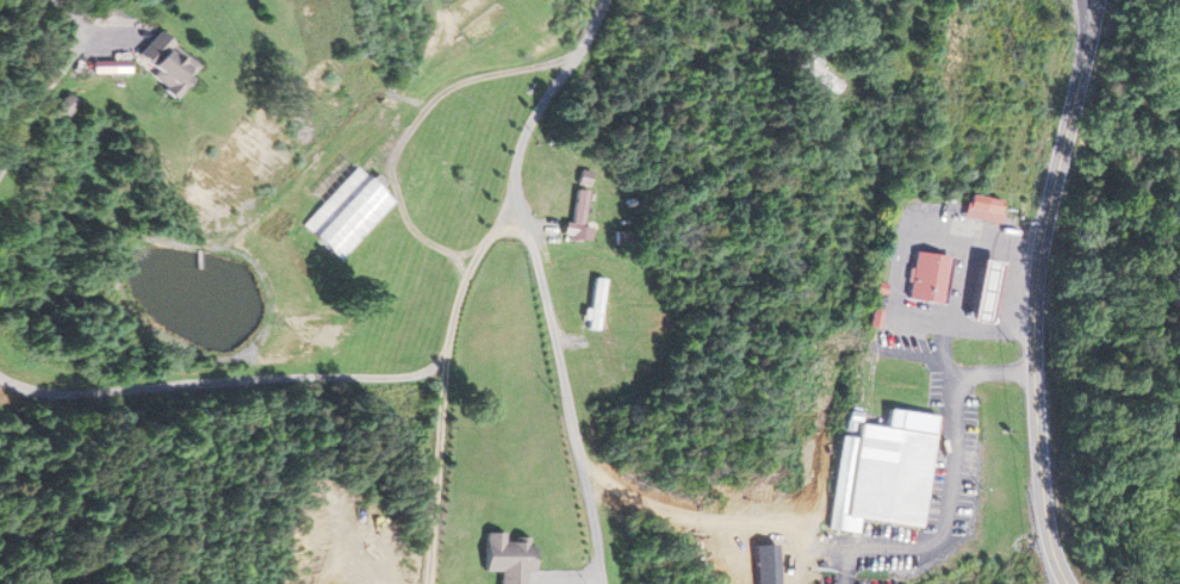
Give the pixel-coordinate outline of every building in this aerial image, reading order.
[(191,72),(153,34),(128,59),(166,97),(191,72)] [(829,91),(839,80),(806,51),(796,62),(829,91)] [(338,261),(391,204),(354,169),(300,226),(338,261)] [(587,173),(576,172),(575,185),(586,187),(587,173)] [(584,191),(572,189),(566,241),(578,243),(584,191)] [(1002,203),(964,196),(961,218),(998,224),(1002,203)] [(947,258),(912,253),(905,300),(940,305),(947,258)] [(972,322),(986,323),(992,265),(978,263),(972,322)] [(603,279),(589,278),(584,329),(597,331),(603,279)] [(934,415),(883,409),(881,427),(854,424),(843,518),(921,527),(934,415)] [(524,572),(530,572),(529,538),(502,538),(502,532),(482,532),(482,572),(498,572),(498,583),(524,583),(524,572)]
